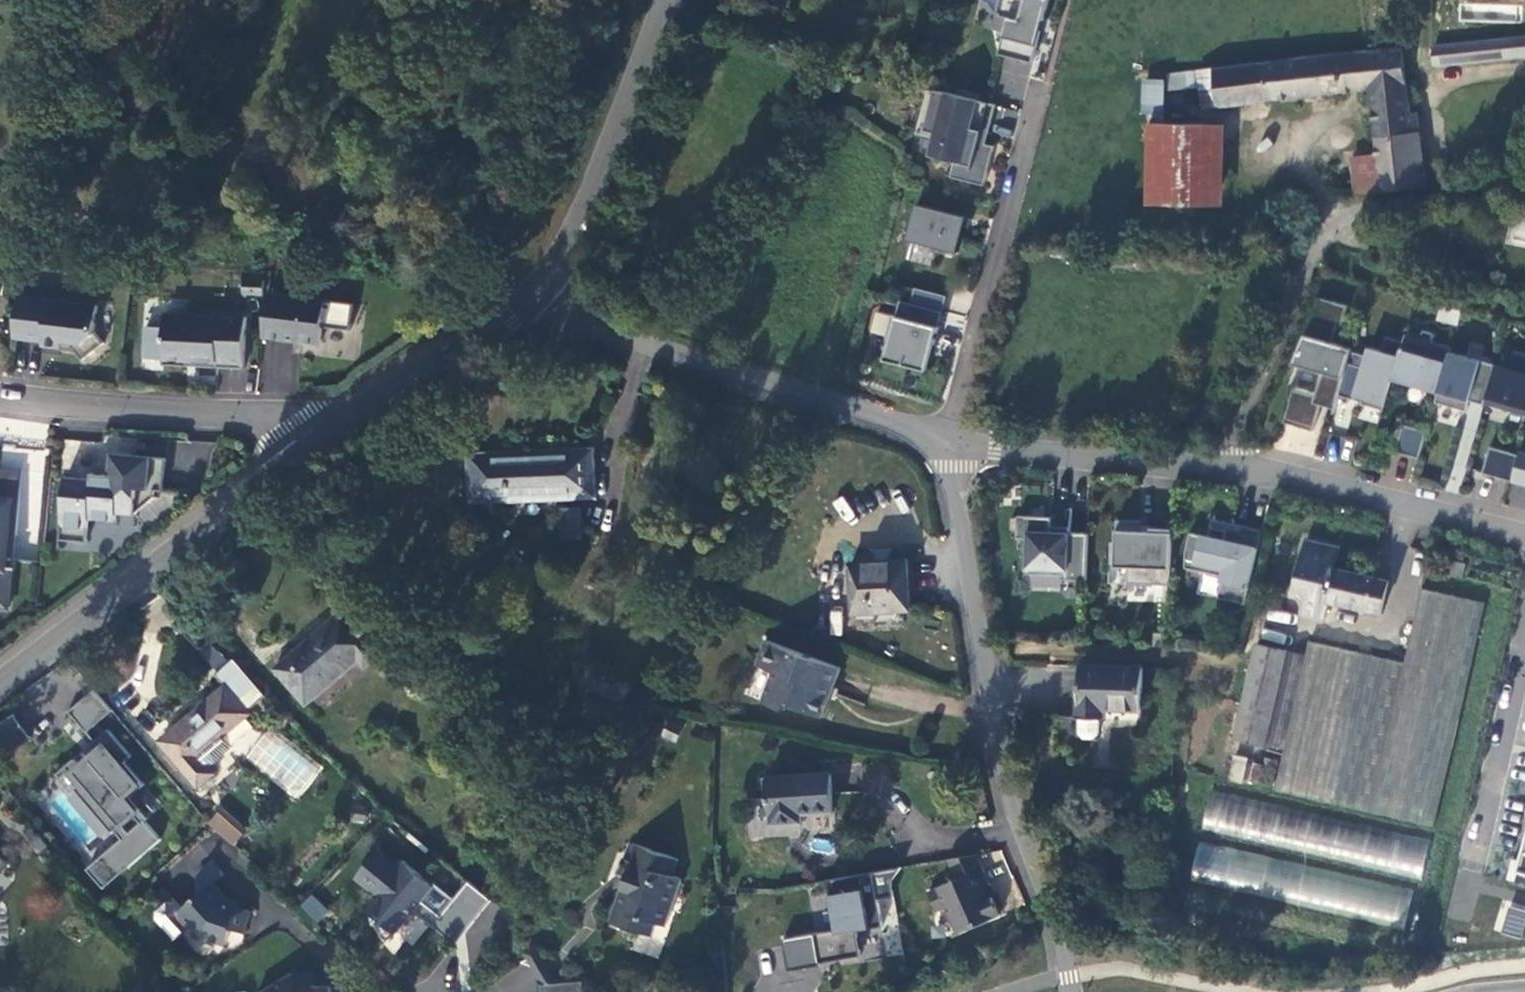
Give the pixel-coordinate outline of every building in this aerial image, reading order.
[(998,14),(1009,17),(1000,53),(1034,62),(1049,0),(1001,0),(998,14)] [(1434,46),(1436,65),(1524,56),(1524,38),(1434,46)] [(1371,89),(1378,154),(1382,190),(1426,185),(1418,112),(1412,113),(1408,81),(1404,49),(1368,53),(1371,89)] [(1371,89),(1368,53),(1169,75),(1170,89),(1201,86),(1204,108),(1371,89)] [(1145,79),(1145,110),(1150,110),(1166,111),(1167,79),(1145,79)] [(997,104),(928,87),(922,108),(931,111),(927,129),(937,132),(932,155),(956,161),(952,177),(985,185),(995,146),(980,142),(983,131),(990,133),(997,104)] [(1225,124),(1150,122),(1149,205),(1224,206),(1225,124)] [(1357,193),(1382,190),(1378,154),(1353,156),(1357,193)] [(968,216),(919,204),(910,239),(960,251),(968,216)] [(1519,209),(1513,237),(1524,240),(1524,210),(1519,209)] [(912,302),(944,311),(948,295),(916,287),(912,302)] [(270,294),(265,337),(322,345),(324,327),(352,331),(355,304),(270,294)] [(99,306),(20,297),(15,338),(44,342),(44,345),(63,348),(63,345),(74,347),(85,360),(106,343),(96,331),(99,306)] [(1294,388),(1283,423),(1312,432),(1320,406),(1334,410),(1338,396),(1351,352),(1351,349),(1332,344),(1337,326),(1342,327),(1348,306),(1320,298),(1292,365),(1321,373),(1315,394),(1294,388)] [(912,302),(902,299),(898,315),(894,313),(888,335),(892,336),(886,359),(926,369),(932,343),(935,344),(944,311),(912,302)] [(191,315),(167,314),(166,328),(147,327),(146,359),(165,360),(165,365),(189,366),(189,361),(218,362),(218,368),(246,369),(248,317),(200,315),(200,320),(191,320),(191,315)] [(1393,379),(1438,392),(1450,352),(1451,348),(1432,342),(1434,334),(1423,331),(1421,339),(1405,334),(1403,342),(1393,379)] [(1361,405),(1383,411),(1393,379),(1403,342),(1386,337),(1382,352),(1369,348),(1366,356),(1351,352),(1338,396),(1355,401),(1356,396),(1363,398),(1361,405)] [(1486,396),(1495,366),(1450,352),(1438,392),(1435,403),(1466,412),(1470,401),(1484,405),(1486,396)] [(1515,352),(1510,370),(1495,366),(1486,396),(1505,402),(1503,409),(1524,415),(1524,355),(1515,352)] [(1427,432),(1404,425),(1396,452),(1419,459),(1427,432)] [(106,453),(141,453),(141,439),(106,438),(106,453)] [(1518,456),(1490,448),(1482,474),(1511,482),(1511,481),(1518,456)] [(472,455),(474,498),(494,497),(494,501),(514,501),(513,497),(558,495),(557,482),(593,480),(592,450),(472,455)] [(1518,456),(1511,481),(1524,485),(1524,454),(1519,452),(1518,456)] [(68,478),(62,540),(89,543),(91,518),(118,521),(119,513),(137,515),(156,499),(157,490),(165,491),(168,459),(115,454),(113,475),(95,474),(94,481),(68,478)] [(1,492),(0,500),(14,501),(7,568),(13,569),(23,472),(0,469),(0,492),(1,492)] [(557,482),(558,495),(594,493),(593,480),(557,482)] [(10,609),(13,573),(14,574),(14,570),(17,571),(17,569),(13,569),(7,568),(14,501),(0,500),(1,492),(0,492),(0,608),(10,609)] [(1052,513),(1021,513),(1018,534),(1029,535),(1030,570),(1063,572),(1063,577),(1087,576),(1088,532),(1051,528),(1052,513)] [(1142,518),(1119,517),(1118,540),(1113,539),(1111,564),(1129,565),(1128,581),(1171,583),(1174,526),(1153,525),(1153,529),(1141,529),(1142,518)] [(1211,535),(1192,530),(1188,550),(1187,565),(1225,574),(1219,595),(1247,602),(1264,529),(1242,524),(1241,527),(1228,524),(1228,528),(1213,525),(1211,535)] [(1337,568),(1340,554),(1327,551),(1329,542),(1307,537),(1295,589),(1306,592),(1302,611),(1326,617),(1329,602),(1383,614),(1391,580),(1337,568)] [(1327,551),(1340,554),(1342,545),(1329,542),(1327,551)] [(912,609),(909,558),(852,562),(855,613),(875,612),(875,621),(906,620),(905,610),(912,609)] [(1467,564),(1448,559),(1445,572),(1464,577),(1467,564)] [(1305,656),(1256,644),(1235,738),(1285,750),(1274,793),(1432,827),(1486,604),(1422,590),(1404,664),(1310,642),(1305,656)] [(359,659),(365,667),(383,651),(345,607),(288,657),(275,668),(307,705),(359,659)] [(768,637),(758,663),(775,669),(763,699),(785,707),(787,701),(822,714),(841,665),(768,637)] [(206,644),(198,656),(217,667),(224,655),(206,644)] [(160,740),(200,786),(216,772),(211,766),(201,755),(224,736),(251,713),(249,711),(266,696),(234,658),(217,673),(226,684),(160,740)] [(1145,666),(1081,664),(1079,718),(1081,718),(1080,733),(1085,738),(1095,739),(1100,733),(1101,719),(1103,719),(1103,708),(1143,710),(1145,666)] [(113,710),(94,689),(68,710),(87,732),(113,710)] [(13,713),(0,723),(0,751),(5,757),(31,738),(13,713)] [(1078,743),(1079,718),(1059,717),(1058,742),(1078,743)] [(122,839),(86,869),(103,888),(161,839),(144,820),(130,833),(122,824),(136,811),(127,800),(144,785),(124,761),(131,756),(109,729),(95,741),(99,745),(86,756),(82,752),(57,775),(71,791),(74,789),(112,833),(115,830),(122,839)] [(201,755),(211,766),(233,747),(224,736),(201,755)] [(831,773),(769,776),(772,823),(801,821),(801,812),(833,811),(831,773)] [(1202,835),(1321,849),(1326,810),(1206,795),(1202,835)] [(247,833),(224,811),(213,822),(237,844),(247,833)] [(1421,877),(1429,839),(1328,819),(1320,857),(1421,877)] [(626,874),(616,900),(622,903),(616,920),(642,930),(647,917),(662,923),(663,921),(664,921),(670,907),(668,906),(680,876),(671,872),(677,856),(638,841),(632,858),(622,854),(616,870),(626,874)] [(470,930),(498,896),(475,877),(447,912),(427,895),(439,882),(409,857),(404,862),(384,846),(362,873),(386,893),(374,907),(400,929),(419,906),(450,931),(458,921),(470,930)] [(1319,899),(1322,860),(1194,848),(1191,888),(1319,899)] [(976,853),(952,857),(956,879),(928,890),(936,910),(945,906),(957,933),(999,914),(991,895),(987,897),(983,887),(990,884),(976,853)] [(199,871),(199,893),(221,878),(233,870),(222,854),(199,871)] [(901,866),(827,878),(836,928),(783,937),(789,969),(820,965),(820,962),(860,955),(856,930),(882,925),(877,898),(893,895),(891,880),(901,866)] [(1323,872),(1317,908),(1405,922),(1410,886),(1323,872)] [(184,904),(175,891),(160,903),(160,910),(176,932),(191,921),(198,922),(206,929),(229,937),(235,921),(248,926),(254,909),(238,902),(221,878),(199,893),(184,904)] [(334,907),(318,891),(307,903),(323,918),(334,907)] [(609,918),(616,920),(622,903),(616,900),(609,918)] [(1500,930),(1519,938),(1524,922),(1524,911),(1510,906),(1500,930)] [(458,921),(450,931),(461,941),(470,930),(458,921)] [(263,991),(334,991),(334,983),(318,984),(310,984),(310,970),(297,971),(263,991)] [(548,991),(591,991),(590,977),(548,981),(548,991)]
